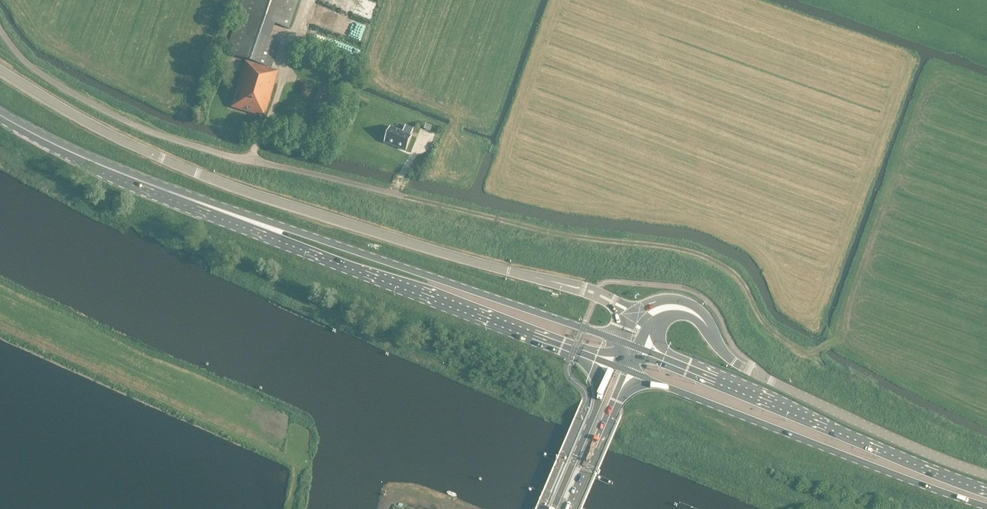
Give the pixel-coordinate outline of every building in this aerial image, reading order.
[(231,107),(256,114),(256,112),(265,115),(278,71),(271,68),(280,42),(269,39),(275,24),(288,29),(298,0),(243,0),(225,52),(245,59),(231,107)] [(311,109),(331,116),(338,94),(319,86),(311,109)] [(385,141),(406,150),(412,135),(411,135),(414,128),(406,125),(403,131),(391,126),(390,128),(388,128),(386,132),(388,134),(385,141)]
